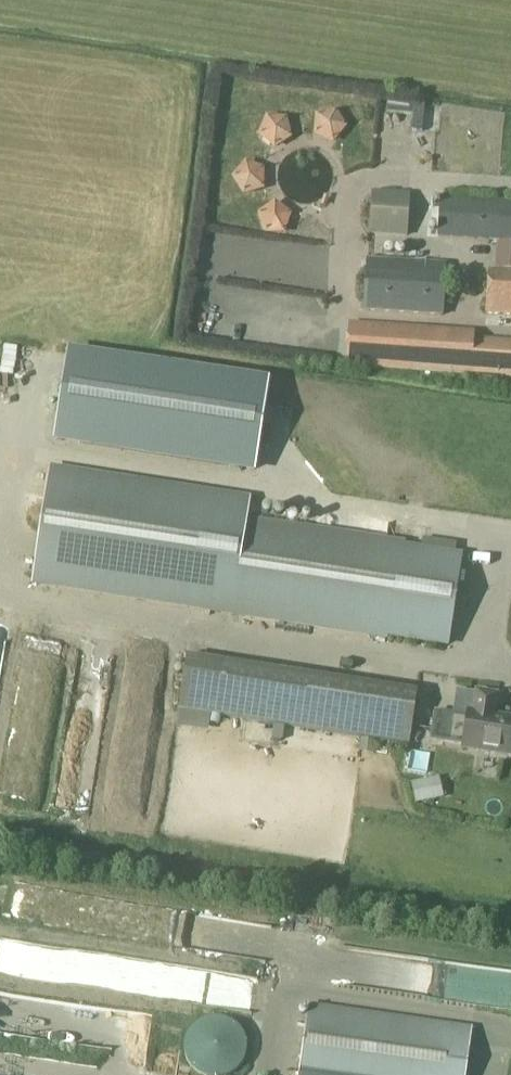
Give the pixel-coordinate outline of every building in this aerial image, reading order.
[(315,136),(333,143),(346,128),(335,111),(316,116),(315,136)] [(275,149),(291,138),(286,119),(267,118),(259,136),(275,149)] [(244,195),(263,190),(264,170),(246,163),(234,178),(244,195)] [(373,190),(370,234),(406,236),(409,192),(373,190)] [(439,238),(510,243),(510,204),(442,199),(439,238)] [(265,233),(285,234),(291,215),(275,203),(259,215),(265,233)] [(445,263),(367,259),(364,311),(442,315),(445,263)] [(510,316),(510,273),(490,271),(487,315),(510,316)] [(415,370),(415,371),(506,377),(508,345),(473,343),(474,336),(418,332),(417,345),(366,338),(363,363),(415,370)] [(262,389),(73,360),(61,440),(250,468),(262,389)] [(52,584),(232,612),(448,645),(462,556),(246,523),(250,500),(69,473),(52,584)] [(184,657),(177,709),(409,745),(417,693),(224,663),(184,657)] [(464,746),(463,749),(510,756),(510,719),(495,717),(498,696),(478,692),(474,713),(469,713),(468,717),(436,712),(432,741),(464,746)] [(428,780),(411,784),(416,804),(433,800),(428,780)] [(309,1008),(292,1006),(282,1074),(447,1074),(453,1028),(309,1008)] [(188,1031),(185,1036),(181,1045),(181,1054),(184,1064),(189,1071),(193,1074),(231,1074),(237,1070),(242,1058),(243,1047),(240,1038),(235,1029),(229,1024),(224,1021),(217,1019),(210,1019),(203,1020),(197,1022),(191,1027),(188,1031)]
